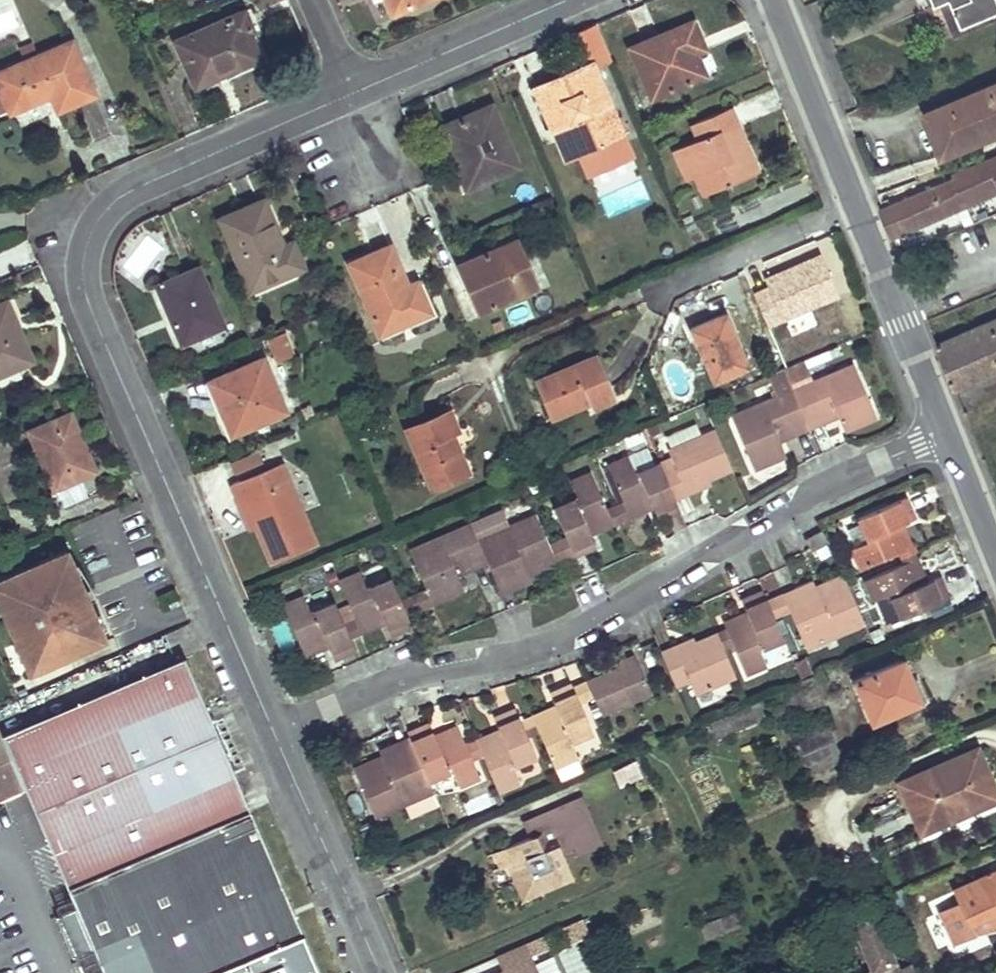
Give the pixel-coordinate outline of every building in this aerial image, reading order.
[(394,0),(388,0),(394,13),(399,11),(394,0)] [(399,11),(425,0),(394,0),(399,11)] [(966,27),(995,14),(995,0),(954,0),(966,27)] [(254,31),(245,12),(177,40),(193,77),(223,65),(227,72),(262,57),(251,33),(254,31)] [(587,66),(535,87),(553,127),(564,121),(580,155),(625,136),(595,66),(613,58),(597,21),(573,32),(587,66)] [(701,38),(693,21),(631,47),(653,96),(704,73),(692,42),(701,38)] [(72,42),(0,73),(0,87),(12,111),(53,94),(59,108),(95,93),(72,42)] [(227,72),(223,65),(193,77),(196,85),(227,72)] [(929,115),(945,154),(995,132),(995,87),(929,115)] [(518,164),(493,106),(442,128),(467,186),(486,178),(518,164)] [(738,123),(731,107),(692,123),(699,137),(675,148),(684,168),(693,164),(698,174),(703,187),(718,182),(721,188),(755,173),(734,125),(738,123)] [(580,155),(564,121),(553,127),(567,161),(580,155)] [(759,172),(738,123),(734,125),(755,173),(759,172)] [(954,173),(955,178),(885,208),(883,209),(894,236),(966,204),(995,191),(995,156),(954,173)] [(698,174),(693,164),(684,168),(688,178),(698,174)] [(492,191),(486,178),(467,186),(474,200),(492,191)] [(721,188),(718,182),(703,187),(706,194),(721,188)] [(283,247),(262,201),(222,218),(246,273),(255,269),(261,283),(302,265),(293,243),(283,247)] [(538,285),(518,239),(471,260),(481,282),(470,289),(480,311),(538,285)] [(410,285),(392,245),(350,262),(381,333),(432,311),(422,289),(413,293),(410,285)] [(481,282),(471,260),(460,265),(470,289),(481,282)] [(224,326),(200,268),(159,286),(184,342),(224,326)] [(261,283),(255,269),(246,273),(252,287),(261,283)] [(422,289),(419,280),(410,285),(413,293),(422,289)] [(8,301),(0,304),(0,375),(24,363),(7,324),(16,321),(8,301)] [(748,365),(726,315),(692,330),(714,380),(748,365)] [(937,343),(956,390),(995,372),(995,318),(937,343)] [(32,359),(16,321),(7,324),(24,363),(32,359)] [(295,352),(286,333),(270,340),(279,360),(295,352)] [(613,397),(596,356),(538,380),(553,415),(591,399),(595,405),(613,397)] [(284,408),(263,358),(216,378),(224,397),(219,400),(233,431),(284,408)] [(877,418),(855,366),(794,391),(807,423),(836,411),(839,418),(845,431),(877,418)] [(224,397),(216,378),(210,381),(219,400),(224,397)] [(807,423),(794,391),(732,416),(755,468),(787,455),(782,442),(779,434),(807,423)] [(839,418),(836,411),(807,423),(810,430),(839,418)] [(456,431),(448,412),(408,428),(433,487),(468,472),(451,434),(456,431)] [(95,469),(72,413),(28,431),(52,489),(95,469)] [(810,430),(807,423),(779,434),(782,442),(810,430)] [(733,469),(717,430),(668,449),(675,465),(685,488),(710,478),(733,469)] [(664,470),(660,462),(638,471),(632,454),(609,464),(624,501),(628,512),(651,502),(654,507),(658,518),(680,509),(676,499),(664,470)] [(316,544),(282,464),(233,485),(240,501),(247,499),(257,523),(273,562),(316,544)] [(685,488),(675,465),(664,470),(676,499),(712,483),(710,478),(685,488)] [(607,509),(592,471),(572,480),(577,496),(554,508),(567,537),(573,554),(573,555),(596,545),(591,534),(589,528),(611,519),(607,509)] [(915,519),(906,497),(859,517),(869,540),(853,547),(862,569),(898,553),(907,548),(898,526),(903,524),(915,519)] [(257,523),(247,499),(240,501),(251,526),(257,523)] [(654,507),(651,502),(628,512),(624,501),(616,505),(622,521),(654,507)] [(622,521),(616,505),(607,509),(611,519),(589,528),(591,534),(622,521)] [(551,544),(538,515),(479,540),(486,555),(489,561),(497,582),(509,576),(515,586),(532,578),(529,573),(525,566),(555,554),(551,544)] [(479,540),(473,524),(411,550),(428,590),(413,595),(419,609),(433,603),(465,589),(459,574),(456,567),(486,555),(479,540)] [(915,552),(903,524),(898,526),(907,548),(898,553),(901,559),(915,552)] [(828,541),(822,530),(806,541),(813,552),(828,541)] [(573,554),(567,537),(551,544),(555,554),(525,566),(529,573),(556,562),(558,560),(573,554)] [(106,638),(101,626),(95,629),(90,617),(96,614),(90,601),(84,604),(79,593),(85,590),(79,577),(74,579),(69,567),(74,565),(68,550),(0,579),(0,597),(3,595),(8,606),(3,609),(9,623),(14,621),(19,631),(14,634),(19,647),(25,645),(29,656),(24,658),(30,671),(106,638)] [(927,581),(915,552),(901,559),(903,564),(912,559),(922,583),(927,581)] [(489,561),(486,555),(456,567),(459,574),(489,561)] [(949,598),(939,576),(927,581),(922,583),(912,559),(903,564),(866,579),(874,600),(892,594),(901,618),(949,598)] [(95,629),(101,626),(104,625),(97,599),(90,581),(78,563),(74,565),(69,567),(74,579),(79,577),(85,590),(79,593),(84,604),(90,601),(96,614),(90,617),(95,629)] [(402,600),(393,578),(369,588),(361,572),(340,580),(357,619),(360,626),(384,616),(386,622),(391,634),(412,625),(408,614),(402,600)] [(846,580),(843,573),(816,585),(820,594),(846,580)] [(515,586),(509,576),(497,582),(501,592),(515,586)] [(865,624),(846,580),(820,594),(816,585),(814,580),(796,588),(800,597),(788,604),(790,610),(807,649),(865,624)] [(326,582),(304,591),(310,605),(332,597),(326,582)] [(800,597),(796,588),(768,600),(775,616),(790,610),(788,604),(800,597)] [(768,600),(764,589),(741,599),(747,610),(749,617),(726,627),(727,630),(734,645),(747,674),(770,665),(762,648),(785,639),(775,616),(768,600)] [(0,597),(0,610),(3,609),(8,606),(3,595),(0,597)] [(345,623),(337,602),(312,611),(305,595),(284,603),(304,651),(327,641),(330,646),(334,658),(356,648),(351,636),(345,623)] [(419,609),(413,595),(402,600),(408,614),(419,609)] [(749,617),(747,610),(723,621),(726,627),(749,617)] [(386,622),(384,616),(360,626),(362,632),(386,622)] [(360,626),(357,619),(345,623),(351,636),(362,632),(360,626)] [(14,621),(9,623),(14,634),(19,631),(14,621)] [(734,645),(727,630),(719,633),(725,648),(734,645)] [(725,648),(719,633),(664,657),(677,686),(690,679),(695,693),(736,674),(725,648)] [(696,641),(694,637),(662,652),(664,657),(696,641)] [(330,646),(327,641),(304,651),(306,657),(330,646)] [(25,645),(19,647),(15,649),(20,660),(24,658),(29,656),(25,645)] [(638,661),(635,654),(614,663),(616,669),(638,661)] [(259,828),(265,826),(261,818),(256,821),(205,708),(188,669),(182,655),(1,735),(0,732),(0,792),(21,782),(77,907),(95,947),(106,972),(322,972),(259,828)] [(911,679),(904,660),(855,681),(872,722),(911,705),(911,707),(927,700),(917,677),(911,679)] [(651,692),(638,661),(616,669),(588,682),(594,696),(602,714),(651,692)] [(588,682),(588,681),(574,687),(580,702),(594,696),(588,682)] [(572,683),(551,692),(556,705),(558,711),(535,721),(540,732),(555,767),(576,757),(578,757),(571,740),(592,730),(580,702),(574,687),(572,683)] [(558,711),(556,705),(533,715),(535,721),(558,711)] [(521,720),(516,707),(494,716),(499,729),(501,735),(479,745),(484,756),(499,791),(521,782),(513,765),(536,756),(528,737),(521,720)] [(535,721),(533,715),(521,720),(528,737),(540,732),(535,721)] [(466,743),(460,729),(437,739),(434,734),(429,722),(408,731),(411,737),(415,748),(429,779),(452,770),(459,785),(481,775),(474,759),(466,743)] [(460,729),(458,723),(434,734),(437,739),(460,729)] [(838,750),(828,727),(794,741),(804,764),(838,750)] [(501,735),(499,729),(476,738),(479,745),(501,735)] [(415,748),(411,737),(399,742),(403,753),(415,748)] [(479,745),(476,738),(466,743),(474,759),(484,756),(479,745)] [(429,779),(415,748),(403,753),(399,742),(379,751),(382,755),(386,763),(357,776),(375,815),(434,791),(429,779)] [(979,748),(900,782),(922,833),(952,820),(948,812),(995,791),(995,789),(979,748)] [(842,760),(838,750),(804,764),(809,775),(842,760)] [(386,763),(382,755),(353,768),(357,776),(386,763)] [(612,767),(620,785),(643,775),(636,756),(612,767)] [(576,757),(555,767),(560,780),(582,771),(576,757)] [(948,812),(952,820),(995,800),(995,791),(948,812)] [(577,845),(560,807),(545,813),(555,841),(544,848),(537,834),(530,837),(504,848),(516,876),(512,877),(521,899),(542,891),(540,886),(570,873),(562,852),(577,845)] [(555,841),(545,813),(524,823),(530,837),(537,834),(544,848),(555,841)] [(516,876),(504,848),(494,852),(500,866),(506,863),(512,877),(516,876)] [(991,872),(956,889),(962,902),(940,910),(952,940),(974,930),(970,921),(995,910),(995,885),(991,872)] [(573,878),(570,873),(540,886),(542,891),(573,878)] [(77,907),(58,915),(76,955),(95,947),(77,907)] [(911,963),(898,968),(876,912),(854,921),(872,967),(857,972),(915,972),(911,963)] [(584,919),(565,923),(568,936),(587,932),(584,919)] [(560,950),(569,972),(602,972),(590,939),(560,950)] [(496,955),(502,970),(499,971),(499,972),(538,972),(525,942),(496,955)] [(541,972),(550,972),(558,971),(554,954),(538,958),(541,972)]
